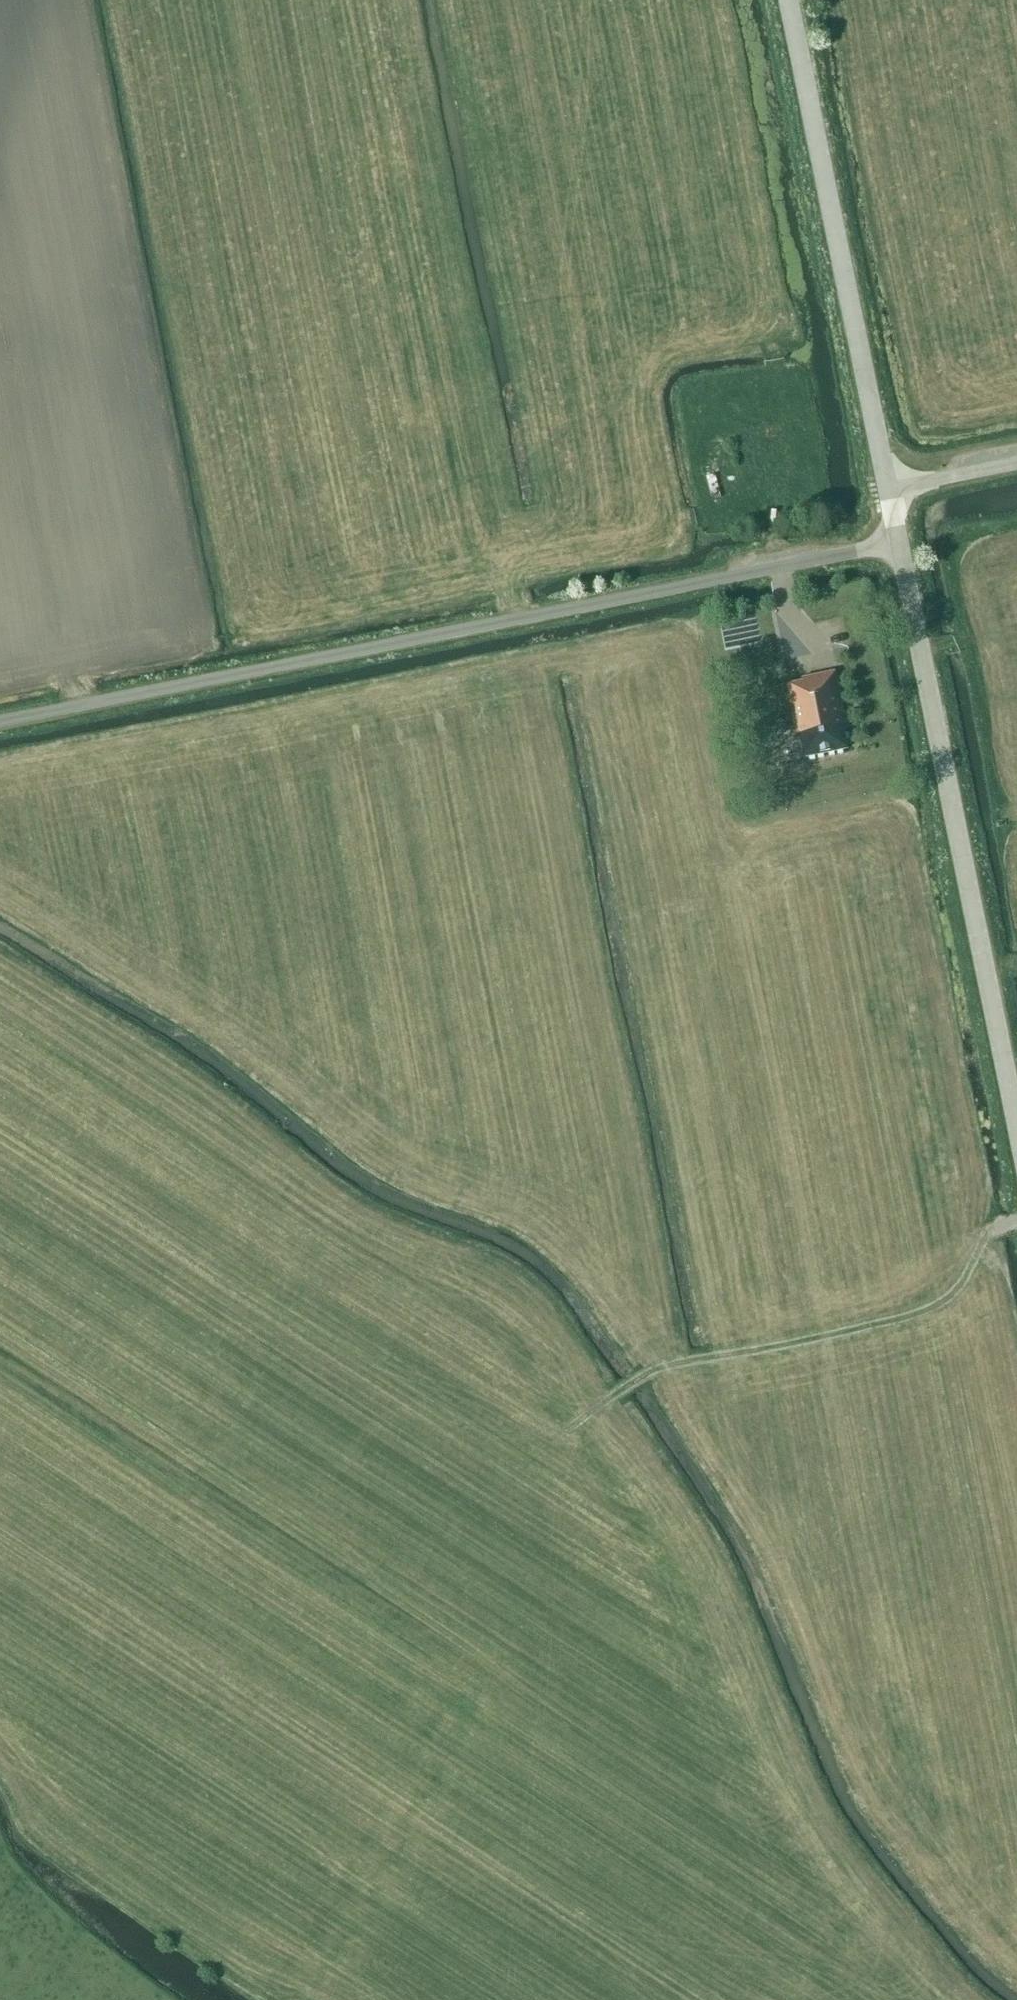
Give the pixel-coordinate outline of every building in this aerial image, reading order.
[(819,676),(818,675),(802,679),(803,682),(786,685),(797,739),(800,738),(804,758),(847,749),(843,729),(848,728),(845,713),(843,714),(835,672),(828,673),(828,674),(819,676)]
